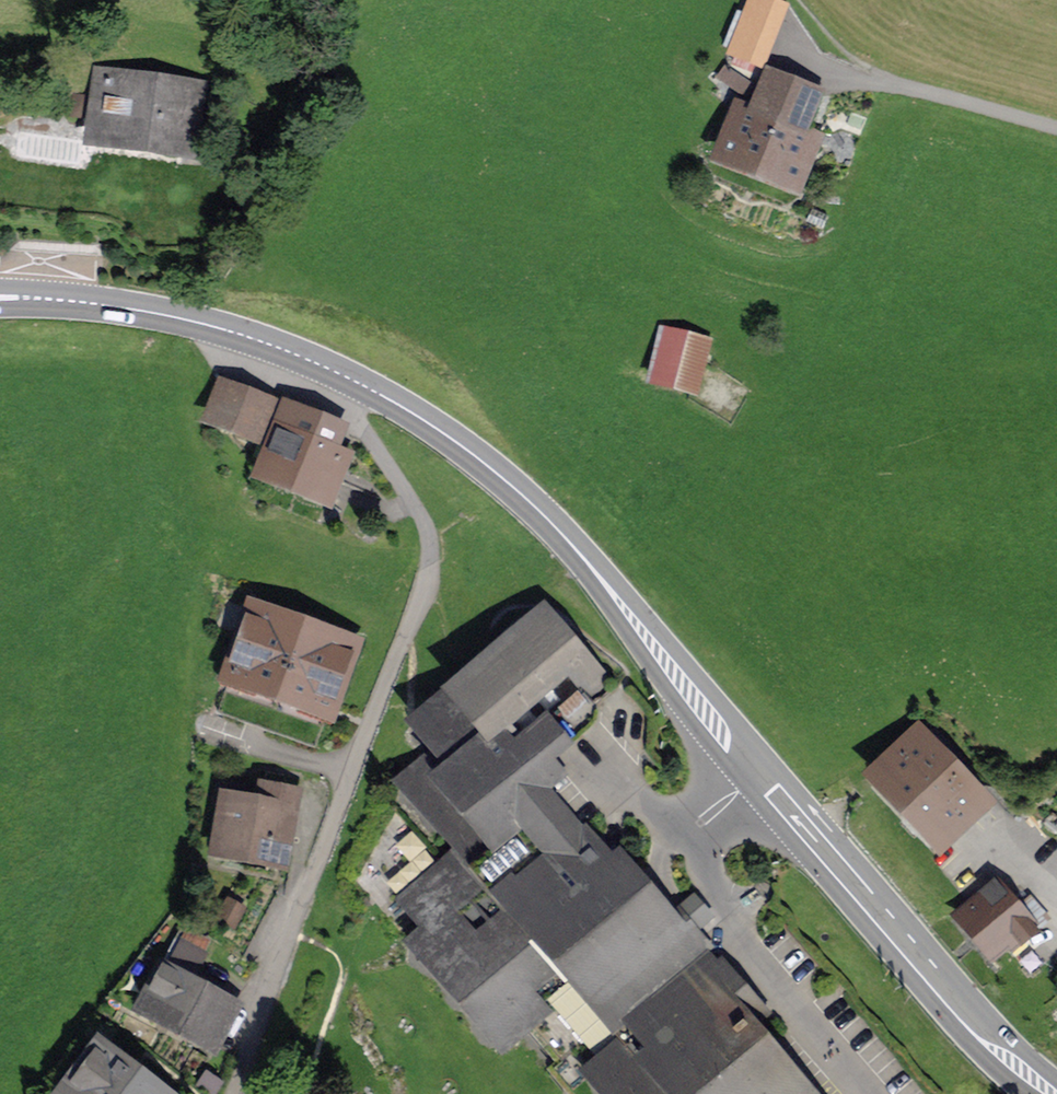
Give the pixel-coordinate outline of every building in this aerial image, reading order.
[(759,61),(780,7),(762,0),(755,0),(734,52),(759,61)] [(755,85),(729,68),(721,80),(749,99),(755,85)] [(805,128),(818,97),(766,77),(754,108),(805,128)] [(191,92),(106,80),(99,136),(184,147),(191,92)] [(795,183),(811,142),(740,114),(724,156),(795,183)] [(695,390),(709,340),(661,327),(650,378),(695,390)] [(275,445),(288,412),(222,387),(209,419),(258,438),(275,445)] [(288,412),(275,445),(264,473),(326,498),(341,459),(329,454),(339,429),(289,410),(288,412)] [(352,646),(253,611),(231,675),(329,710),(352,646)] [(596,678),(543,616),(418,724),(443,753),(406,784),(462,849),(406,897),(434,929),(417,944),(502,1044),(527,1022),(563,1064),(554,1071),(574,1093),(805,1093),(748,1029),(761,1018),(633,869),(620,880),(541,789),(551,780),(542,769),(544,766),(523,741),(596,678)] [(878,777),(940,841),(980,803),(919,738),(878,777)] [(248,790),(222,785),(219,802),(227,804),(219,850),(281,861),(292,792),(263,787),(259,809),(245,806),(248,790)] [(1029,922),(1034,918),(1025,908),(1021,912),(996,882),(959,914),(995,957),(1016,937),(1020,941),(1035,929),(1029,922)] [(198,971),(173,958),(142,1016),(178,1035),(182,1028),(212,1043),(231,1006),(191,985),(198,971)] [(102,1050),(69,1093),(159,1093),(102,1050)]
